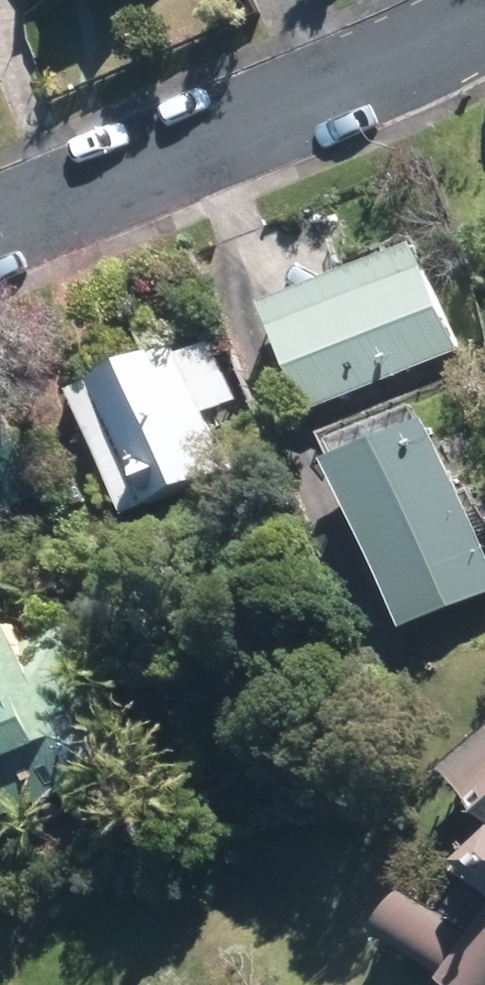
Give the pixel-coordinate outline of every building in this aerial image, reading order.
[(90,10),(113,0),(85,0),(90,10)] [(405,231),(254,293),(301,407),(452,344),(405,231)] [(206,332),(168,349),(163,339),(61,385),(118,512),(221,466),(198,415),(236,398),(206,332)] [(312,450),(394,627),(484,585),(484,532),(423,399),(312,450)] [(37,492),(0,411),(0,508),(37,492)] [(115,757),(52,622),(16,639),(2,608),(0,609),(0,811),(115,757)] [(439,768),(477,811),(434,848),(479,887),(484,882),(484,728),(439,768)] [(457,938),(392,885),(359,925),(444,984),(484,984),(484,903),(457,938)]
